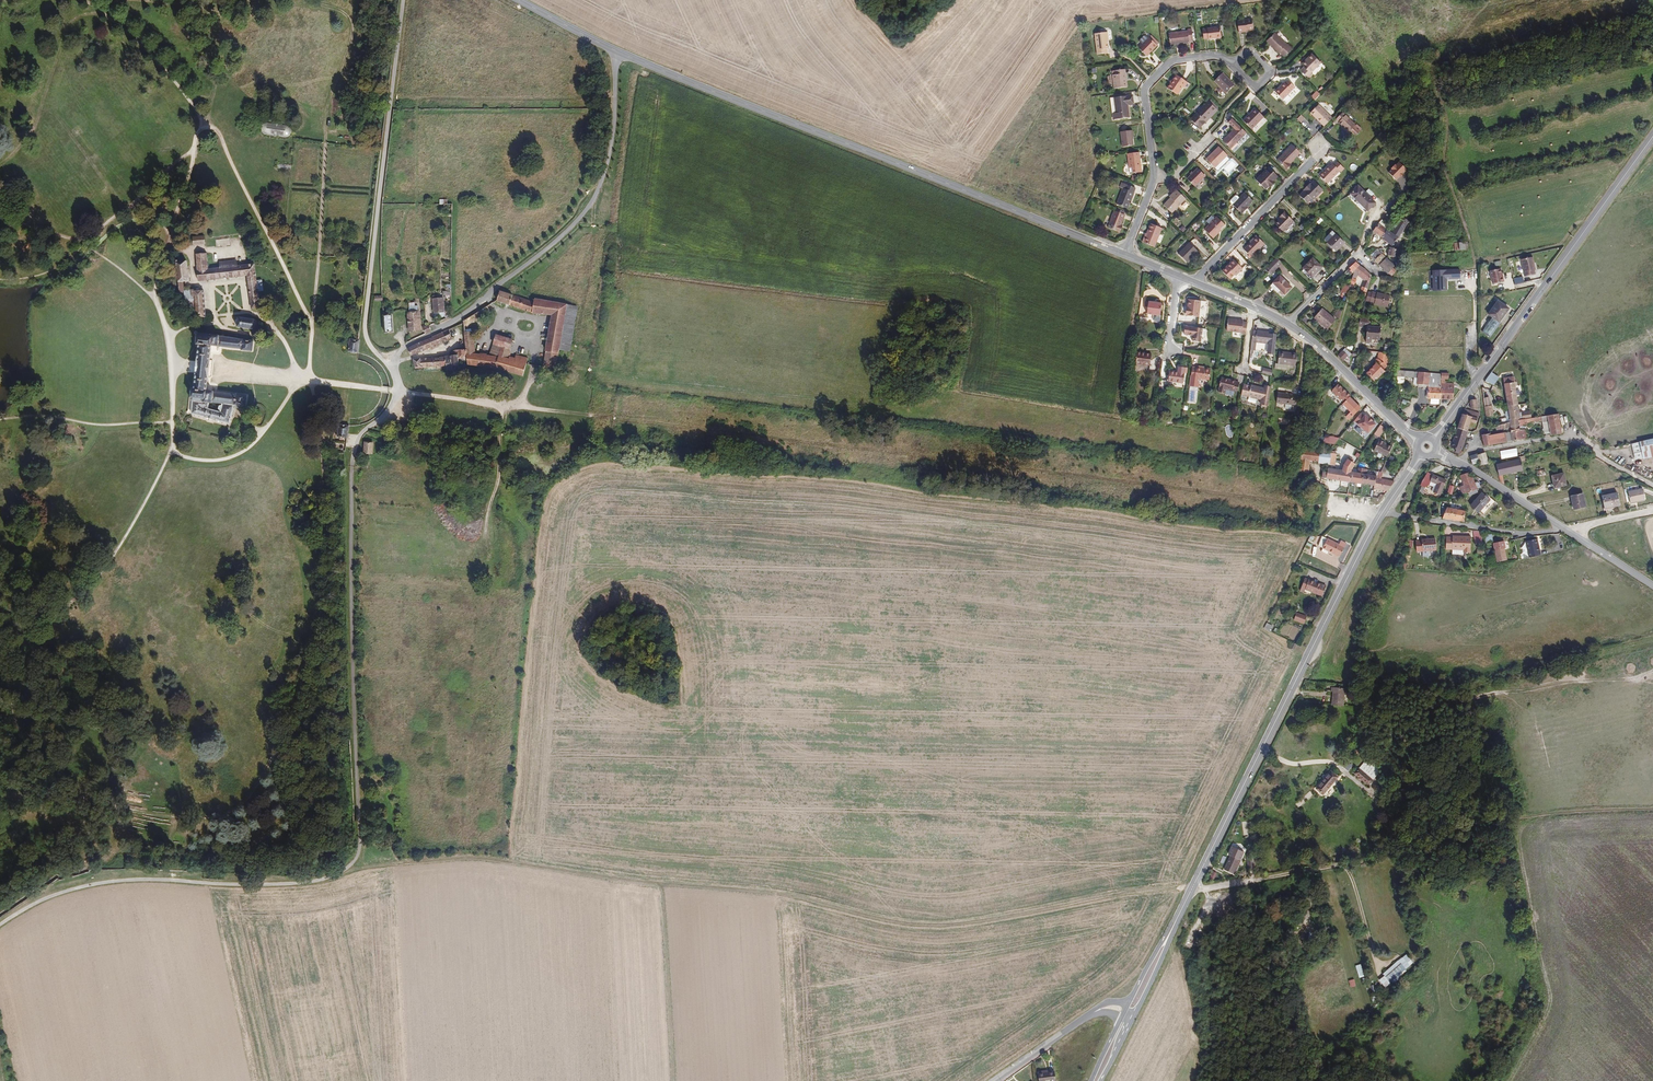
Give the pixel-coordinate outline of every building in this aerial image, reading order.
[(1257,30),(1256,18),(1242,21),(1244,32),(1247,32),(1247,31),(1257,30)] [(1222,29),(1206,31),(1206,40),(1210,40),(1210,39),(1222,38),(1222,29)] [(1193,34),(1174,36),(1176,47),(1194,45),(1194,44),(1198,43),(1198,41),(1197,41),(1196,33),(1193,33),(1193,34)] [(1291,44),(1280,33),(1272,41),(1283,52),(1284,52),(1289,57),(1297,49),(1292,43),(1291,44)] [(1110,38),(1098,39),(1099,57),(1108,56),(1108,53),(1110,53),(1110,38)] [(1154,39),(1152,41),(1161,48),(1162,46),(1154,39)] [(1161,48),(1152,41),(1147,46),(1143,50),(1151,57),(1161,48)] [(1316,58),(1310,64),(1312,66),(1310,69),(1318,77),(1321,75),(1318,71),(1329,62),(1320,53),(1315,57),(1316,58)] [(1237,87),(1226,75),(1219,82),(1232,93),(1237,87)] [(1128,86),(1128,78),(1117,79),(1118,93),(1131,91),(1131,86),(1128,86)] [(1189,84),(1179,79),(1171,91),(1180,97),(1189,84)] [(1288,99),(1293,94),(1301,86),(1294,79),(1281,92),(1288,99)] [(1297,98),(1293,94),(1288,99),(1292,103),(1297,98)] [(1136,102),(1118,104),(1119,118),(1117,118),(1118,125),(1134,123),(1133,112),(1131,112),(1130,109),(1137,108),(1136,102)] [(1220,110),(1212,103),(1195,121),(1199,126),(1200,126),(1204,130),(1207,127),(1206,126),(1220,110)] [(1327,126),(1334,118),(1321,105),(1313,112),(1327,126)] [(1270,117),(1262,109),(1259,111),(1260,112),(1250,123),(1258,129),(1270,117)] [(1360,134),(1365,128),(1360,123),(1359,124),(1346,111),(1339,118),(1341,121),(1341,122),(1346,127),(1345,128),(1350,133),(1355,128),(1360,134)] [(288,125),(267,123),(264,123),(262,124),(261,126),(260,130),(262,133),(264,134),(287,137),(289,136),(290,135),(292,132),(291,129),(290,127),(288,125)] [(1249,134),(1242,128),(1240,131),(1239,130),(1233,136),(1234,137),(1227,143),(1234,150),(1247,138),(1246,137),(1249,134)] [(1136,137),(1126,138),(1128,153),(1136,152),(1136,143),(1137,143),(1136,137)] [(1293,164),(1304,152),(1296,145),(1281,160),(1288,168),(1289,168),(1290,169),(1295,165),(1293,164)] [(1230,158),(1223,151),(1217,155),(1218,157),(1213,162),(1220,169),(1230,158)] [(1143,160),(1132,161),(1133,176),(1137,176),(1138,180),(1145,180),(1143,160)] [(1341,171),(1334,163),(1324,174),(1331,181),(1341,171)] [(1210,180),(1203,172),(1192,182),(1199,190),(1210,180)] [(1269,191),(1272,188),(1277,183),(1281,178),(1278,175),(1276,177),(1270,172),(1260,182),(1269,191)] [(1314,183),(1310,187),(1311,188),(1309,191),(1305,195),(1312,202),(1316,199),(1317,200),(1327,190),(1318,181),(1315,184),(1314,183)] [(1356,186),(1349,193),(1366,210),(1373,203),(1356,186)] [(1137,196),(1124,191),(1123,195),(1125,196),(1120,211),(1130,214),(1137,196)] [(1189,204),(1181,196),(1176,200),(1177,202),(1169,209),(1176,217),(1189,204)] [(1247,196),(1241,201),(1235,207),(1245,216),(1251,210),(1249,209),(1255,203),(1247,196)] [(1235,207),(1241,201),(1239,199),(1237,199),(1233,203),(1233,205),(1235,207)] [(1298,223),(1290,215),(1285,219),(1286,220),(1280,226),(1288,233),(1298,223)] [(1390,219),(1388,217),(1382,224),(1376,232),(1383,238),(1389,230),(1384,226),(1387,222),(1388,223),(1390,219)] [(1122,233),(1126,222),(1124,221),(1124,220),(1119,218),(1117,219),(1116,218),(1109,234),(1121,239),(1123,234),(1122,233)] [(1392,233),(1389,230),(1383,238),(1392,246),(1398,239),(1401,233),(1406,221),(1403,218),(1401,221),(1397,230),(1395,228),(1394,227),(1392,233)] [(1223,233),(1227,228),(1219,221),(1207,233),(1216,242),(1223,234),(1223,233)] [(1171,228),(1161,223),(1155,233),(1154,233),(1151,239),(1162,245),(1171,228)] [(205,237),(193,238),(194,245),(206,244),(205,237)] [(1255,260),(1268,246),(1261,239),(1248,252),(1255,260)] [(1336,256),(1345,247),(1337,239),(1334,242),(1331,239),(1325,245),(1336,256)] [(1454,244),(1455,251),(1468,250),(1466,242),(1454,244)] [(1398,257),(1398,250),(1390,248),(1389,256),(1398,257)] [(1190,269),(1191,268),(1196,263),(1201,257),(1193,250),(1182,261),(1190,269)] [(1386,257),(1376,250),(1373,250),(1370,254),(1380,264),(1386,257)] [(254,265),(241,266),(219,268),(207,269),(205,254),(195,255),(197,282),(245,277),(251,309),(259,309),(257,291),(263,290),(261,280),(256,280),(254,265)] [(1395,263),(1389,258),(1386,257),(1380,264),(1388,272),(1389,270),(1394,266),(1395,263)] [(219,268),(241,266),(241,260),(218,263),(219,268)] [(180,293),(184,291),(184,282),(189,281),(190,274),(188,270),(187,262),(177,262),(178,270),(177,272),(177,275),(179,279),(180,293)] [(1325,272),(1316,263),(1306,273),(1315,282),(1325,272)] [(1279,264),(1269,274),(1273,278),(1283,268),(1279,264)] [(1354,278),(1360,268),(1356,264),(1347,273),(1351,277),(1352,277),(1354,278)] [(1247,273),(1238,265),(1236,268),(1235,267),(1226,276),(1235,284),(1239,279),(1240,280),(1247,273)] [(1533,266),(1521,268),(1524,285),(1535,283),(1534,279),(1535,279),(1533,266)] [(1362,296),(1369,299),(1374,278),(1360,268),(1354,278),(1350,289),(1357,291),(1358,287),(1356,286),(1358,280),(1365,286),(1362,296)] [(1459,270),(1432,271),(1433,284),(1435,287),(1438,286),(1438,292),(1446,291),(1446,280),(1446,277),(1449,277),(1449,280),(1460,279),(1459,270)] [(1502,283),(1501,280),(1500,275),(1489,276),(1492,289),(1503,287),(1502,283)] [(1284,280),(1278,287),(1282,291),(1281,293),(1284,295),(1285,294),(1289,299),(1296,292),(1284,280)] [(1282,291),(1278,287),(1275,290),(1282,297),(1284,295),(1281,293),(1282,291)] [(1348,298),(1350,290),(1344,288),(1342,296),(1348,298)] [(194,290),(184,291),(185,306),(196,307),(200,319),(207,318),(205,291),(195,292),(194,290)] [(536,303),(500,293),(499,296),(497,296),(496,300),(499,301),(498,303),(531,317),(552,317),(543,368),(557,370),(561,347),(572,348),(579,309),(537,301),(536,303)] [(1380,299),(1375,298),(1373,307),(1377,308),(1377,309),(1389,311),(1391,300),(1380,298),(1380,299)] [(445,304),(444,299),(432,300),(434,314),(446,313),(445,304)] [(1185,322),(1196,323),(1199,307),(1197,307),(1192,306),(1187,306),(1186,314),(1185,322)] [(492,313),(490,307),(467,320),(469,327),(492,313)] [(1159,309),(1155,308),(1151,307),(1146,307),(1145,312),(1144,319),(1151,320),(1157,320),(1159,309)] [(1496,307),(1488,320),(1492,323),(1498,328),(1499,327),(1507,315),(1496,307)] [(1334,320),(1340,324),(1343,316),(1338,313),(1334,320)] [(418,314),(408,314),(409,332),(419,332),(418,314)] [(392,315),(382,316),(385,334),(394,333),(392,315)] [(1329,335),(1336,325),(1321,315),(1314,325),(1329,335)] [(1366,318),(1359,316),(1357,325),(1365,327),(1365,326),(1366,318)] [(256,321),(240,319),(238,328),(255,330),(258,329),(259,323),(256,321)] [(1492,323),(1490,326),(1482,338),(1489,343),(1494,337),(1500,328),(1499,327),(1498,328),(1492,323)] [(423,328),(424,334),(432,330),(430,325),(423,328)] [(1246,342),(1247,330),(1243,329),(1243,328),(1228,326),(1226,337),(1241,340),(1241,341),(1246,342)] [(1380,327),(1365,326),(1365,327),(1364,341),(1376,342),(1378,342),(1380,327)] [(246,407),(248,407),(250,396),(214,391),(215,385),(208,384),(209,378),(211,377),(213,363),(212,360),(213,353),(215,348),(220,349),(219,348),(251,352),(253,338),(201,330),(199,328),(197,327),(195,328),(194,330),(195,332),(194,346),(197,347),(195,361),(190,361),(187,374),(194,375),(192,393),(190,391),(188,409),(187,411),(187,413),(189,415),(191,415),(192,414),(193,416),(231,425),(235,409),(236,407),(237,407),(237,406),(246,407)] [(433,336),(408,350),(411,356),(430,348),(430,349),(444,343),(444,342),(451,336),(447,327),(433,335),(433,336)] [(1199,344),(1201,335),(1183,333),(1182,341),(1191,342),(1191,348),(1192,348),(1199,349),(1199,344)] [(498,358),(509,361),(510,355),(508,355),(513,341),(496,335),(490,356),(498,359),(498,358)] [(1268,359),(1276,361),(1278,342),(1271,341),(1271,339),(1265,339),(1257,338),(1257,339),(1253,338),(1251,355),(1255,356),(1256,349),(1269,351),(1268,359)] [(358,355),(360,340),(349,339),(347,354),(358,355)] [(467,349),(468,358),(475,354),(473,342),(466,342),(467,349)] [(459,363),(468,363),(468,358),(467,349),(451,350),(451,357),(459,357),(459,363)] [(524,378),(524,375),(529,360),(516,356),(515,359),(510,358),(509,361),(498,358),(498,359),(490,356),(475,354),(468,358),(468,363),(467,366),(496,371),(524,378)] [(1350,361),(1345,356),(1340,360),(1345,365),(1346,364),(1350,361)] [(1387,371),(1389,358),(1380,357),(1379,363),(1376,366),(1377,368),(1368,378),(1377,386),(1386,377),(1384,374),(1387,371)] [(416,368),(419,369),(441,368),(440,358),(412,360),(416,368)] [(1149,373),(1150,362),(1140,361),(1139,360),(1135,359),(1134,371),(1149,373)] [(1280,361),(1280,371),(1283,371),(1295,372),(1297,360),(1291,360),(1291,362),(1280,361)] [(1420,373),(1399,371),(1399,375),(1419,376),(1419,383),(1429,384),(1428,397),(1430,397),(1438,398),(1439,397),(1441,378),(1441,375),(1420,373)] [(1494,385),(1499,376),(1491,371),(1486,381),(1494,385)] [(1168,379),(1167,389),(1182,390),(1184,375),(1176,374),(1176,379),(1168,379)] [(1208,387),(1209,376),(1191,374),(1188,394),(1197,395),(1198,386),(1208,387)] [(1508,408),(1521,405),(1517,383),(1515,374),(1505,375),(1508,408)] [(1439,397),(1450,399),(1452,397),(1453,384),(1444,383),(1444,379),(1441,378),(1439,397)] [(1237,399),(1239,391),(1234,390),(1234,388),(1221,386),(1218,396),(1220,396),(1219,401),(1225,402),(1226,398),(1237,399)] [(1244,393),(1241,404),(1264,407),(1264,411),(1265,412),(1270,412),(1272,394),(1266,393),(1266,395),(1261,395),(1261,396),(1252,395),(1244,393)] [(1353,418),(1360,410),(1352,402),(1352,401),(1344,393),(1337,401),(1345,409),(1344,410),(1353,418)] [(1477,411),(1475,398),(1469,406),(1470,413),(1477,411)] [(1298,412),(1298,403),(1294,403),(1293,401),(1278,400),(1277,410),(1298,412)] [(1534,417),(1533,410),(1522,413),(1521,405),(1508,408),(1508,412),(1506,412),(1507,424),(1510,423),(1511,428),(1511,429),(1518,428),(1518,421),(1534,417)] [(1478,416),(1464,412),(1462,414),(1456,431),(1465,434),(1468,426),(1469,426),(1474,427),(1478,416)] [(1555,412),(1534,417),(1518,421),(1518,428),(1511,429),(1512,435),(1512,441),(1527,438),(1523,424),(1539,420),(1539,421),(1546,420),(1548,431),(1548,434),(1560,432),(1555,412)] [(1375,424),(1363,415),(1355,424),(1367,434),(1375,424)] [(1542,432),(1548,431),(1546,420),(1539,421),(1542,432)] [(1510,423),(1507,424),(1498,427),(1500,432),(1511,428),(1510,423)] [(337,438),(348,439),(348,432),(349,425),(338,425),(337,438)] [(1384,427),(1380,425),(1375,435),(1380,437),(1384,427)] [(1452,455),(1455,456),(1456,454),(1457,454),(1465,434),(1456,431),(1448,450),(1452,452),(1452,455)] [(1337,444),(1338,437),(1324,435),(1324,442),(1337,444)] [(1484,449),(1505,443),(1503,437),(1491,440),(1490,436),(1488,436),(1481,438),(1484,449)] [(1387,457),(1390,447),(1382,444),(1382,443),(1377,440),(1372,451),(1387,457)] [(1642,458),(1652,455),(1652,440),(1639,443),(1642,458)] [(373,442),(364,442),(364,455),(373,456),(373,442)] [(1639,443),(1633,444),(1636,459),(1642,458),(1639,443)] [(1487,455),(1477,457),(1478,465),(1479,468),(1489,466),(1487,455)] [(1304,457),(1302,468),(1312,470),(1321,471),(1323,460),(1304,457)] [(1477,457),(1470,459),(1471,466),(1472,466),(1478,465),(1477,457)] [(1494,466),(1498,482),(1503,486),(1501,476),(1522,471),(1520,463),(1525,461),(1524,457),(1519,458),(1520,460),(1494,466)] [(1334,461),(1323,460),(1321,471),(1333,472),(1334,461)] [(1302,468),(1301,482),(1310,483),(1312,470),(1302,468)] [(1389,469),(1387,475),(1385,481),(1388,481),(1389,479),(1391,479),(1393,471),(1389,469)] [(1475,488),(1466,471),(1458,475),(1466,492),(1475,488)] [(1435,482),(1432,490),(1438,492),(1443,478),(1431,473),(1429,480),(1435,482)] [(1562,474),(1550,476),(1553,487),(1564,484),(1562,474)] [(1330,477),(1328,488),(1353,492),(1356,481),(1330,477)] [(1363,482),(1356,481),(1353,492),(1365,495),(1368,483),(1369,479),(1363,479),(1363,482)] [(1378,497),(1380,487),(1380,485),(1368,483),(1365,495),(1378,497)] [(1396,490),(1387,489),(1380,487),(1378,497),(1378,500),(1388,501),(1396,490)] [(1643,487),(1628,491),(1631,501),(1645,498),(1643,487)] [(1475,496),(1469,506),(1477,511),(1480,506),(1487,496),(1478,491),(1475,496)] [(1617,491),(1603,495),(1606,508),(1620,505),(1617,491)] [(1582,494),(1571,497),(1574,512),(1586,510),(1582,494)] [(1403,501),(1399,511),(1404,513),(1407,503),(1403,501)] [(1445,505),(1442,518),(1461,520),(1463,509),(1445,505)] [(1458,537),(1448,537),(1443,536),(1442,547),(1460,548),(1460,551),(1466,552),(1467,536),(1458,536),(1458,537)] [(1321,538),(1317,548),(1322,550),(1328,553),(1339,559),(1345,547),(1340,544),(1338,547),(1321,538)] [(1418,540),(1413,540),(1414,550),(1433,549),(1432,538),(1418,539),(1418,540)] [(1524,542),(1527,558),(1539,555),(1536,540),(1534,539),(1524,542)] [(1503,548),(1502,542),(1492,544),(1497,563),(1506,561),(1503,548)] [(1325,588),(1316,584),(1313,583),(1308,580),(1304,590),(1321,597),(1325,588)] [(1307,616),(1297,612),(1294,618),(1304,623),(1307,616)] [(1333,705),(1344,706),(1346,689),(1332,688),(1332,691),(1334,691),(1333,705)] [(1373,776),(1358,767),(1354,773),(1369,783),(1373,776)] [(1333,777),(1326,773),(1315,791),(1322,795),(1333,777)] [(1239,858),(1232,855),(1226,869),(1233,872),(1239,858)] [(1383,978),(1387,984),(1412,965),(1406,957),(1382,974),(1383,978)] [(1383,987),(1387,984),(1383,978),(1379,981),(1383,987)]
